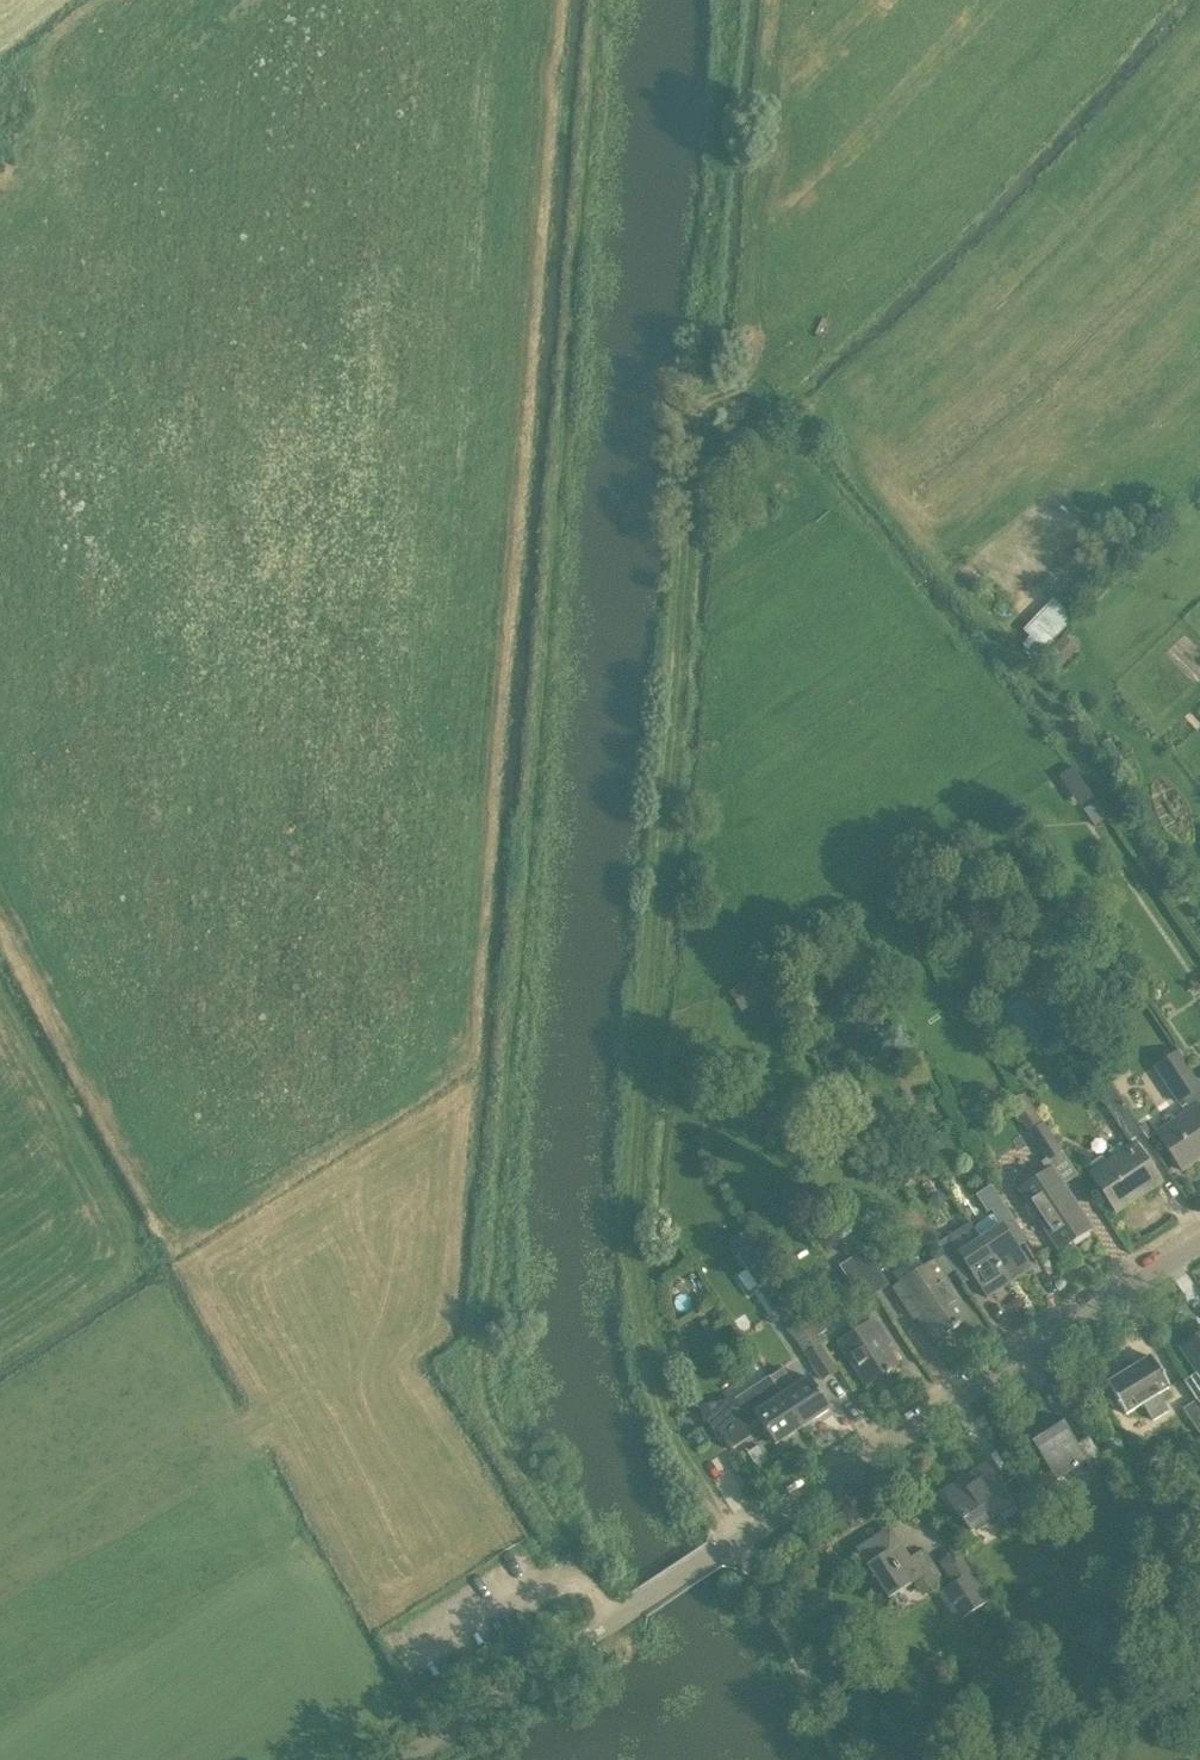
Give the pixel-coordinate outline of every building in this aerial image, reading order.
[(1054,598),(1024,630),(1030,636),(1022,645),(1035,658),(1043,650),(1045,651),(1076,619),(1054,598)] [(1056,670),(1078,648),(1064,634),(1041,656),(1056,670)] [(1071,765),(1058,777),(1084,804),(1097,792),(1071,765)] [(1095,802),(1083,810),(1094,826),(1106,818),(1095,802)] [(755,977),(737,989),(751,1008),(768,996),(768,995),(772,992),(758,972),(754,975),(755,977)] [(1179,1050),(1153,1068),(1178,1105),(1199,1090),(1199,1082),(1179,1050)] [(1145,1134),(1129,1110),(1109,1081),(1095,1091),(1130,1144),(1145,1134)] [(1064,1154),(1043,1123),(1023,1094),(1007,1104),(1021,1124),(1024,1122),(1031,1132),(1028,1133),(1045,1158),(1047,1157),(1051,1162),(1064,1154)] [(1199,1160),(1199,1108),(1199,1106),(1157,1133),(1183,1172),(1199,1160)] [(1117,1214),(1162,1184),(1135,1144),(1090,1173),(1117,1214)] [(1060,1251),(1093,1230),(1052,1169),(1020,1190),(1060,1251)] [(978,1225),(975,1229),(1010,1284),(1032,1269),(1011,1237),(1021,1231),(991,1186),(977,1195),(991,1216),(978,1225)] [(971,1224),(950,1238),(940,1245),(946,1255),(957,1271),(958,1272),(967,1266),(988,1298),(1010,1284),(975,1229),(971,1224)] [(865,1249),(852,1258),(875,1294),(889,1286),(865,1249)] [(946,1255),(933,1263),(944,1280),(957,1271),(946,1255)] [(875,1294),(852,1258),(838,1266),(862,1303),(875,1294)] [(937,1339),(969,1318),(944,1280),(933,1263),(896,1288),(916,1319),(921,1316),(937,1339)] [(806,1317),(818,1336),(827,1331),(815,1311),(806,1317)] [(818,1336),(806,1317),(789,1328),(807,1355),(823,1380),(836,1372),(820,1346),(823,1344),(818,1336)] [(866,1387),(900,1365),(885,1342),(889,1340),(876,1319),(838,1342),(866,1387)] [(1181,1349),(1197,1374),(1184,1382),(1197,1402),(1199,1406),(1199,1337),(1181,1349)] [(1159,1395),(1170,1389),(1152,1357),(1108,1383),(1127,1414),(1144,1404),(1154,1421),(1169,1412),(1159,1395)] [(784,1369),(770,1379),(769,1379),(802,1429),(831,1410),(810,1378),(796,1387),(784,1369)] [(750,1379),(756,1388),(723,1409),(738,1434),(759,1420),(776,1446),(802,1429),(769,1379),(770,1379),(764,1370),(750,1379)] [(1197,1402),(1184,1410),(1199,1434),(1199,1406),(1197,1402)] [(1102,1487),(1115,1479),(1088,1437),(1077,1444),(1060,1417),(1029,1437),(1056,1480),(1086,1462),(1102,1487)] [(700,1434),(692,1439),(697,1447),(705,1442),(700,1434)] [(1012,1533),(1022,1526),(1041,1514),(1017,1478),(1003,1487),(988,1464),(945,1492),(972,1532),(1000,1514),(1012,1533)] [(931,1591),(945,1582),(925,1551),(912,1559),(895,1533),(882,1541),(879,1536),(857,1549),(889,1599),(922,1577),(931,1591)] [(989,1602),(957,1552),(939,1563),(954,1585),(938,1595),(956,1623),(989,1602)]
